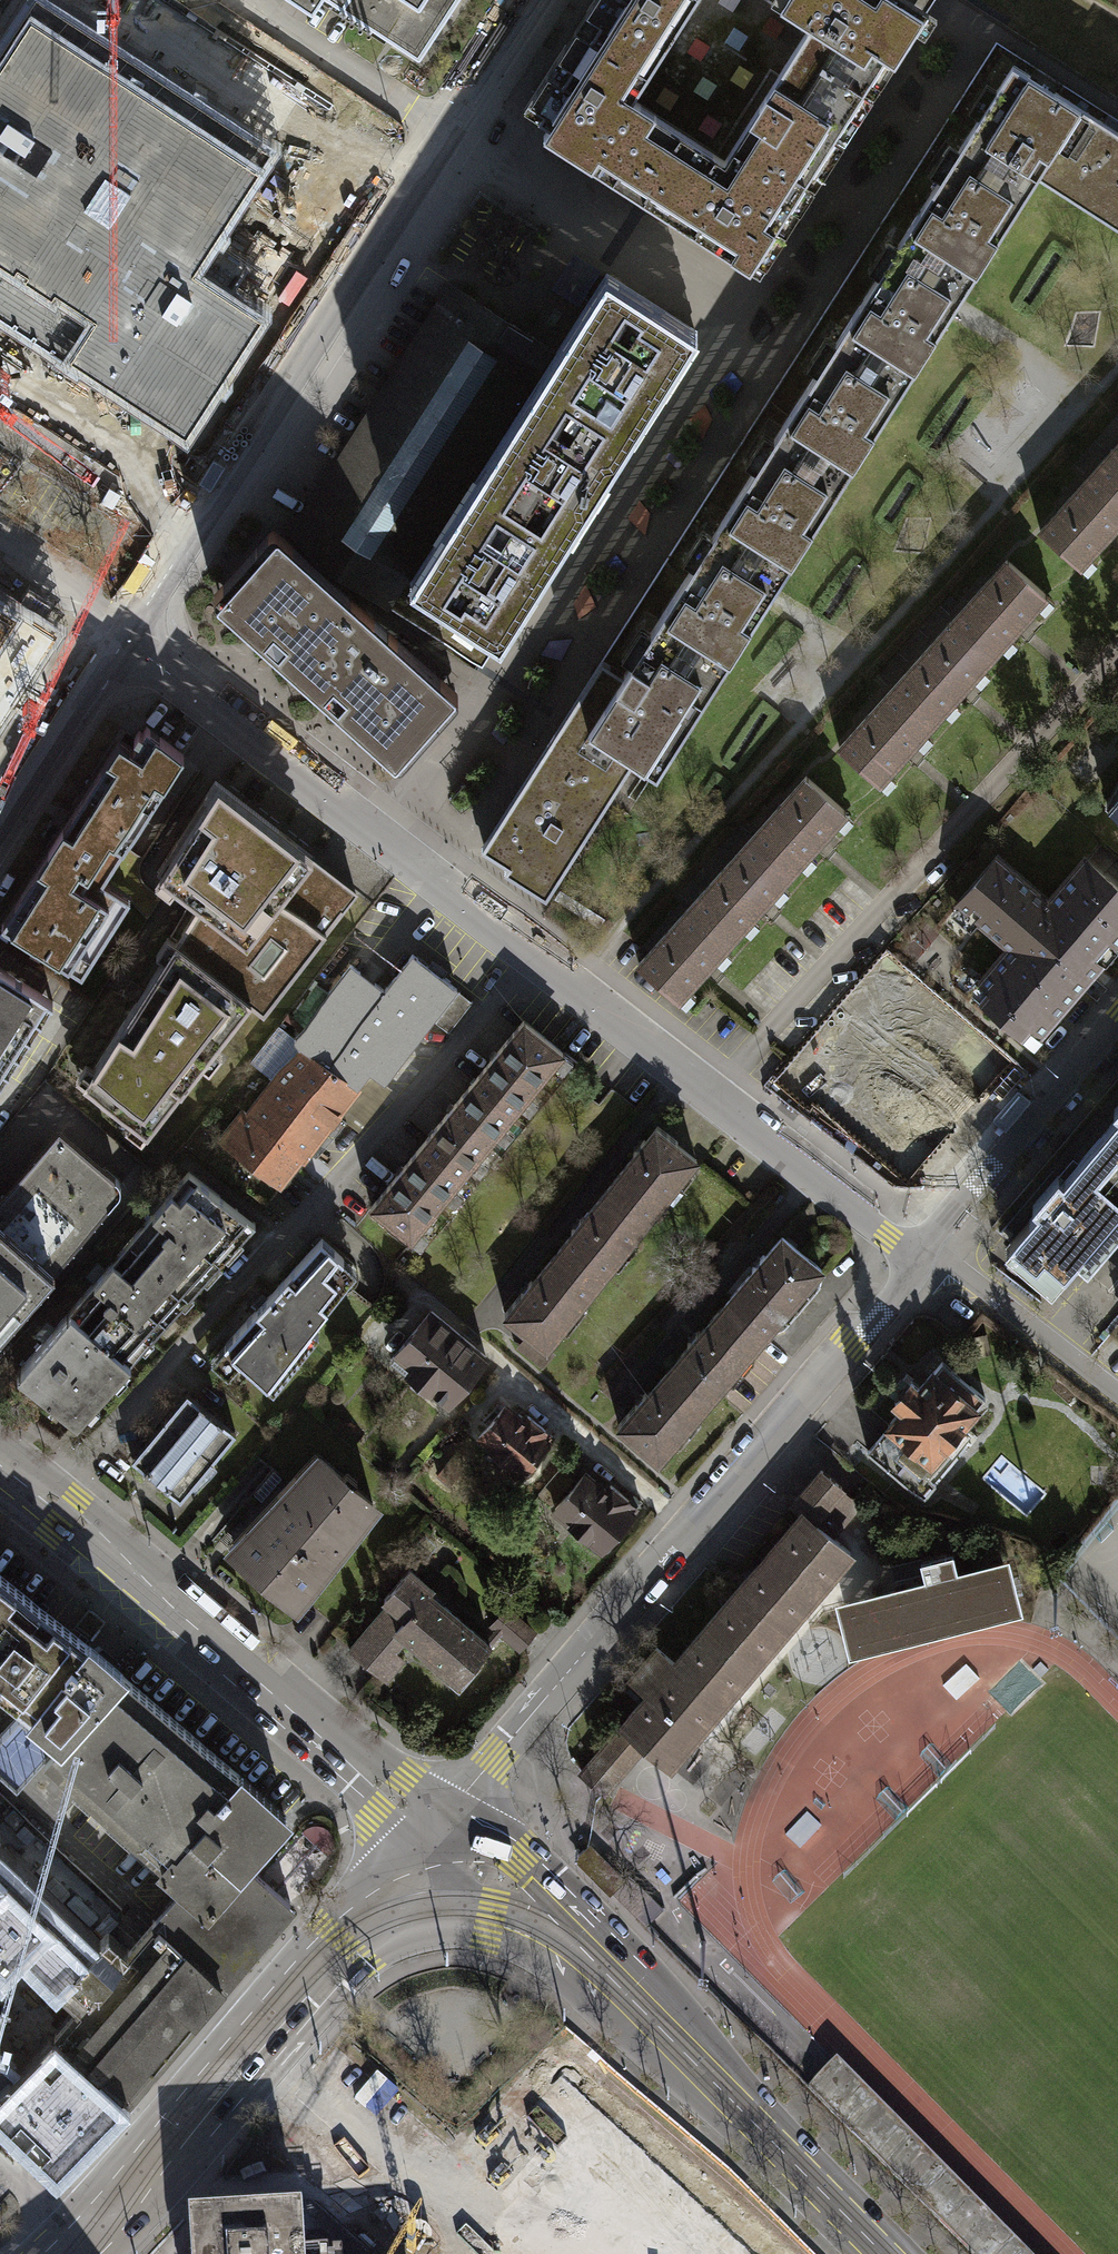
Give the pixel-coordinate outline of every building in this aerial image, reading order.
[(38,0),(34,0),(0,52),(0,319),(184,439),(258,325),(192,281),(275,154),(38,0)] [(308,10),(314,0),(293,0),(308,10)] [(414,56),(451,0),(328,0),(414,56)] [(922,0),(609,0),(535,117),(548,125),(542,134),(750,266),(782,216),(791,221),(929,5),(922,0)] [(480,848),(531,880),(547,891),(634,755),(658,770),(768,597),(954,306),(1038,175),(1117,226),(1117,130),(1011,62),(993,89),(973,76),(863,249),(677,541),(480,848)] [(592,272),(596,275),(600,267),(573,250),(550,286),(577,303),(590,284),(586,281),(589,277),(592,272)] [(390,606),(480,664),(695,329),(606,272),(602,278),(596,275),(592,272),(586,281),(590,284),(595,287),(555,348),(390,606)] [(495,312),(447,284),(295,523),(332,568),(327,576),(335,583),(342,575),(390,606),(555,348),(495,312)] [(1117,493),(1117,438),(1092,469),(1117,493)] [(1092,469),(1039,528),(1079,564),(1117,520),(1117,493),(1092,469)] [(327,576),(273,526),(213,592),(399,759),(456,694),(335,583),(327,576)] [(953,619),(991,654),(1045,595),(1007,560),(953,619)] [(0,597),(0,691),(42,624),(0,597)] [(893,685),(931,720),(991,654),(953,619),(893,685)] [(931,720),(893,685),(838,745),(877,780),(931,720)] [(182,752),(145,729),(142,733),(137,729),(132,736),(138,739),(132,748),(117,738),(1,921),(80,971),(126,897),(101,881),(182,752)] [(751,835),(790,870),(843,810),(804,776),(751,835)] [(184,823),(153,871),(197,904),(171,940),(251,1001),(263,1011),(355,888),(331,870),(211,781),(184,823)] [(1117,815),(1117,794),(1107,806),(1117,815)] [(790,870),(751,835),(692,902),(731,936),(790,870)] [(1036,1030),(1089,971),(1117,938),(1117,889),(1084,859),(1046,902),(997,859),(959,903),(1009,947),(979,981),(989,990),(984,996),(1022,1029),(1028,1023),(1036,1030)] [(731,936),(692,902),(638,963),(677,997),(731,936)] [(251,1001),(171,940),(138,994),(82,1085),(147,1137),(251,1001)] [(274,1080),(248,1114),(299,1152),(303,1155),(357,1085),(355,1083),(367,1067),(384,1080),(455,987),(411,954),(384,989),(350,964),(293,1038),(277,1026),(250,1062),(274,1080)] [(0,964),(0,1080),(53,997),(0,964)] [(471,1001),(460,992),(441,1017),(453,1025),(471,1001)] [(991,1078),(920,1022),(907,1037),(865,1004),(802,1083),(845,1117),(883,1070),(953,1126),(991,1078)] [(521,1020),(472,1081),(511,1114),(562,1052),(521,1020)] [(462,1176),(511,1114),(472,1081),(421,1144),(462,1176)] [(1086,1152),(1117,1179),(1117,1102),(1111,1110),(1117,1115),(1086,1152)] [(277,1181),(299,1152),(248,1114),(243,1110),(222,1139),(277,1181)] [(655,1125),(606,1186),(647,1218),(693,1160),(674,1144),(676,1142),(655,1125)] [(198,1127),(187,1143),(200,1154),(205,1146),(203,1130),(198,1127)] [(59,1266),(116,1190),(116,1176),(61,1128),(0,1199),(0,1334),(0,1333),(31,1298),(59,1266)] [(411,1239),(462,1176),(421,1144),(371,1206),(411,1239)] [(1117,1205),(1117,1179),(1086,1152),(1063,1178),(1057,1173),(1029,1204),(1035,1210),(1008,1241),(1053,1280),(1117,1205)] [(128,1240),(188,1292),(247,1219),(187,1169),(152,1211),(128,1240)] [(606,1186),(556,1248),(597,1280),(647,1218),(606,1186)] [(782,1236),(726,1300),(765,1334),(769,1327),(782,1326),(816,1286),(816,1272),(820,1268),(782,1236)] [(320,1237),(225,1344),(272,1385),(319,1332),(310,1324),(327,1305),(320,1298),(336,1281),(330,1275),(345,1258),(320,1237)] [(69,1308),(130,1360),(140,1349),(134,1345),(144,1335),(149,1338),(188,1292),(128,1240),(94,1279),(69,1308)] [(545,1345),(597,1280),(556,1248),(504,1313),(529,1333),(545,1345)] [(726,1300),(672,1362),(711,1396),(765,1334),(726,1300)] [(130,1360),(69,1308),(43,1338),(15,1372),(77,1420),(86,1409),(81,1405),(91,1395),(94,1399),(113,1379),(109,1374),(118,1365),(123,1368),(130,1360)] [(398,1348),(414,1361),(409,1369),(447,1400),(483,1355),(428,1311),(398,1348)] [(12,1343),(0,1333),(0,1334),(0,1358),(12,1343)] [(545,1345),(529,1333),(518,1347),(541,1366),(553,1352),(545,1345)] [(657,1458),(711,1396),(672,1362),(618,1424),(657,1458)] [(985,1398),(943,1362),(935,1371),(934,1371),(919,1388),(912,1381),(895,1401),(902,1408),(867,1450),(910,1487),(911,1486),(925,1496),(959,1456),(952,1450),(969,1430),(963,1425),(978,1408),(977,1408),(985,1398)] [(162,1484),(179,1498),(235,1432),(183,1394),(130,1458),(145,1472),(143,1477),(150,1483),(157,1489),(162,1484)] [(522,1474),(529,1471),(531,1464),(531,1457),(552,1433),(527,1413),(522,1419),(504,1404),(478,1436),(507,1464),(509,1469),(515,1474),(522,1474)] [(243,1524),(226,1544),(293,1600),(356,1523),(362,1528),(375,1512),(368,1507),(372,1503),(318,1458),(255,1534),(243,1524)] [(570,1479),(558,1468),(536,1494),(548,1504),(570,1479)] [(822,1470),(794,1503),(803,1511),(832,1536),(859,1505),(841,1489),(842,1487),(822,1470)] [(601,1549),(608,1547),(612,1542),(612,1534),(639,1501),(632,1495),(628,1500),(609,1484),(607,1482),(603,1487),(584,1471),(554,1507),(590,1538),(590,1543),(595,1549),(601,1549)] [(654,1750),(670,1764),(672,1762),(669,1759),(693,1729),(697,1732),(851,1552),(832,1536),(803,1511),(674,1663),(656,1648),(631,1676),(649,1692),(623,1723),(624,1724),(647,1744),(654,1750)] [(926,1576),(836,1599),(850,1653),(1024,1609),(1010,1554),(958,1568),(953,1550),(922,1559),(926,1576)] [(389,1603),(350,1652),(375,1673),(406,1635),(460,1680),(490,1645),(426,1592),(431,1586),(407,1567),(382,1597),(389,1603)] [(20,1786),(115,1672),(102,1661),(0,1576),(0,1690),(22,1708),(0,1735),(0,1770),(20,1786)] [(169,1706),(181,1692),(133,1649),(121,1663),(169,1706)] [(183,1881),(156,1915),(226,1977),(288,1903),(245,1859),(252,1850),(273,1826),(284,1814),(237,1775),(115,1672),(20,1786),(53,1818),(82,1788),(183,1881)] [(647,1744),(624,1724),(582,1773),(594,1784),(605,1793),(622,1773),(647,1744)] [(316,1820),(280,1865),(297,1879),(333,1833),(316,1820)] [(623,1880),(587,1845),(577,1855),(645,1922),(659,1908),(627,1876),(623,1880)] [(94,1942),(0,1854),(0,1962),(14,1947),(56,1986),(94,1942)] [(214,1990),(226,1977),(156,1915),(146,1926),(129,1945),(107,1927),(94,1942),(56,1986),(80,2008),(55,2036),(122,2095),(214,1990)] [(54,2172),(122,2095),(55,2036),(21,2074),(0,2054),(0,2120),(54,2172)] [(835,2061),(809,2087),(975,2253),(1026,2253),(835,2061)] [(477,2253),(794,2253),(568,2063),(526,2113),(545,2129),(455,2235),(477,2253)] [(191,2198),(194,2253),(310,2253),(307,2192),(191,2198)]
